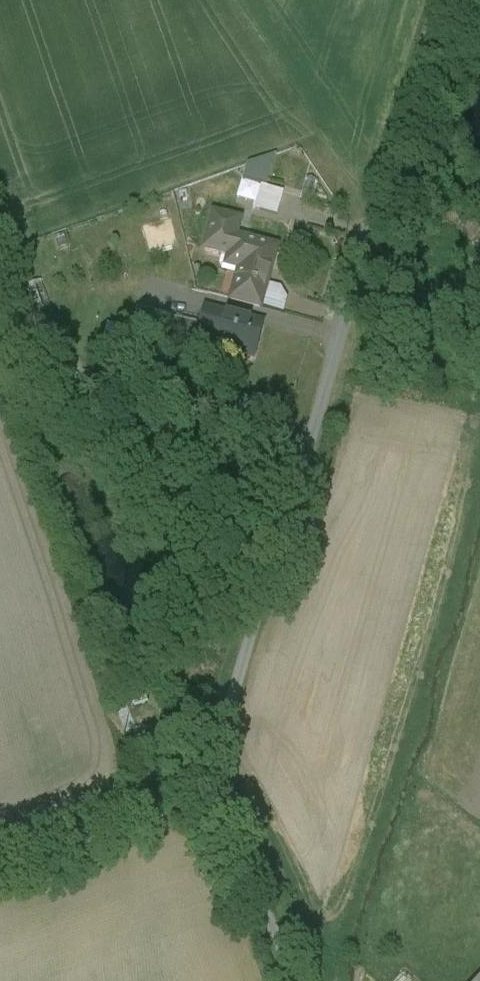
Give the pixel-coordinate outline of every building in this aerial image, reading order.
[(261,186),(239,180),(233,204),(255,210),(261,186)] [(274,246),(232,236),(237,219),(210,211),(204,234),(207,239),(204,249),(239,258),(227,300),(258,307),(274,246)] [(226,312),(201,304),(196,321),(191,337),(216,344),(226,312)] [(196,321),(165,312),(160,328),(191,337),(196,321)] [(261,322),(226,312),(216,344),(251,354),(261,322)]
